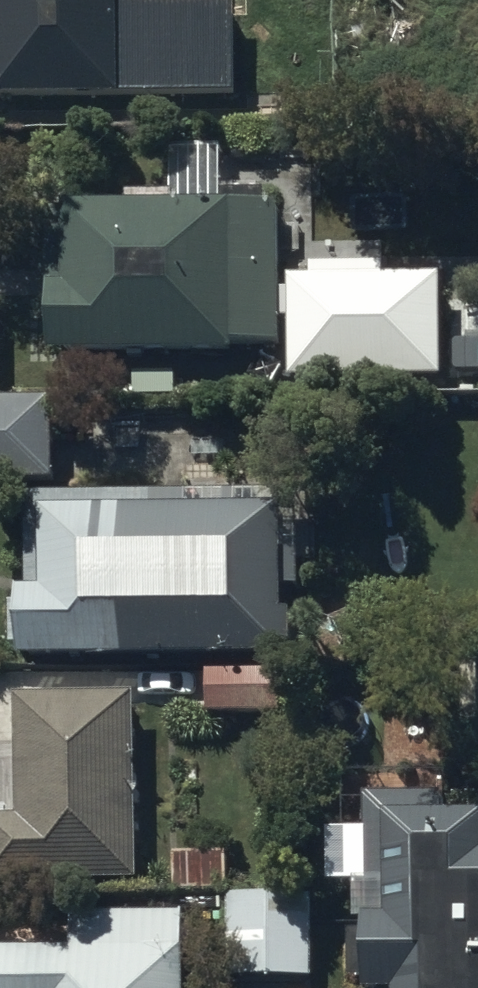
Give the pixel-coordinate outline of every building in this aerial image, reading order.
[(235,97),(235,6),(183,6),(183,0),(0,0),(0,99),(235,97)] [(280,345),(278,206),(222,207),(223,149),(173,149),(173,206),(67,206),(67,221),(47,221),(49,357),(234,354),(234,346),(280,345)] [(308,268),(286,268),(287,371),(440,369),(439,269),(375,269),(375,258),(308,259),(308,268)] [(51,399),(0,400),(0,482),(53,481),(51,399)] [(185,494),(27,496),(26,592),(18,592),(19,662),(291,656),(290,613),(283,613),(283,589),(298,589),(296,509),(247,510),(247,480),(226,480),(226,465),(185,466),(185,494)] [(266,670),(207,670),(207,716),(267,715),(266,670)] [(135,697),(17,699),(18,819),(0,819),(0,884),(136,883),(135,697)] [(444,817),(443,797),(364,796),(366,886),(387,886),(387,920),(364,920),(365,987),(477,987),(477,817),(444,817)] [(229,856),(173,856),(173,890),(229,891),(229,856)] [(310,979),(310,898),(228,897),(230,979),(310,979)] [(183,916),(0,918),(0,987),(184,987),(183,916)]
